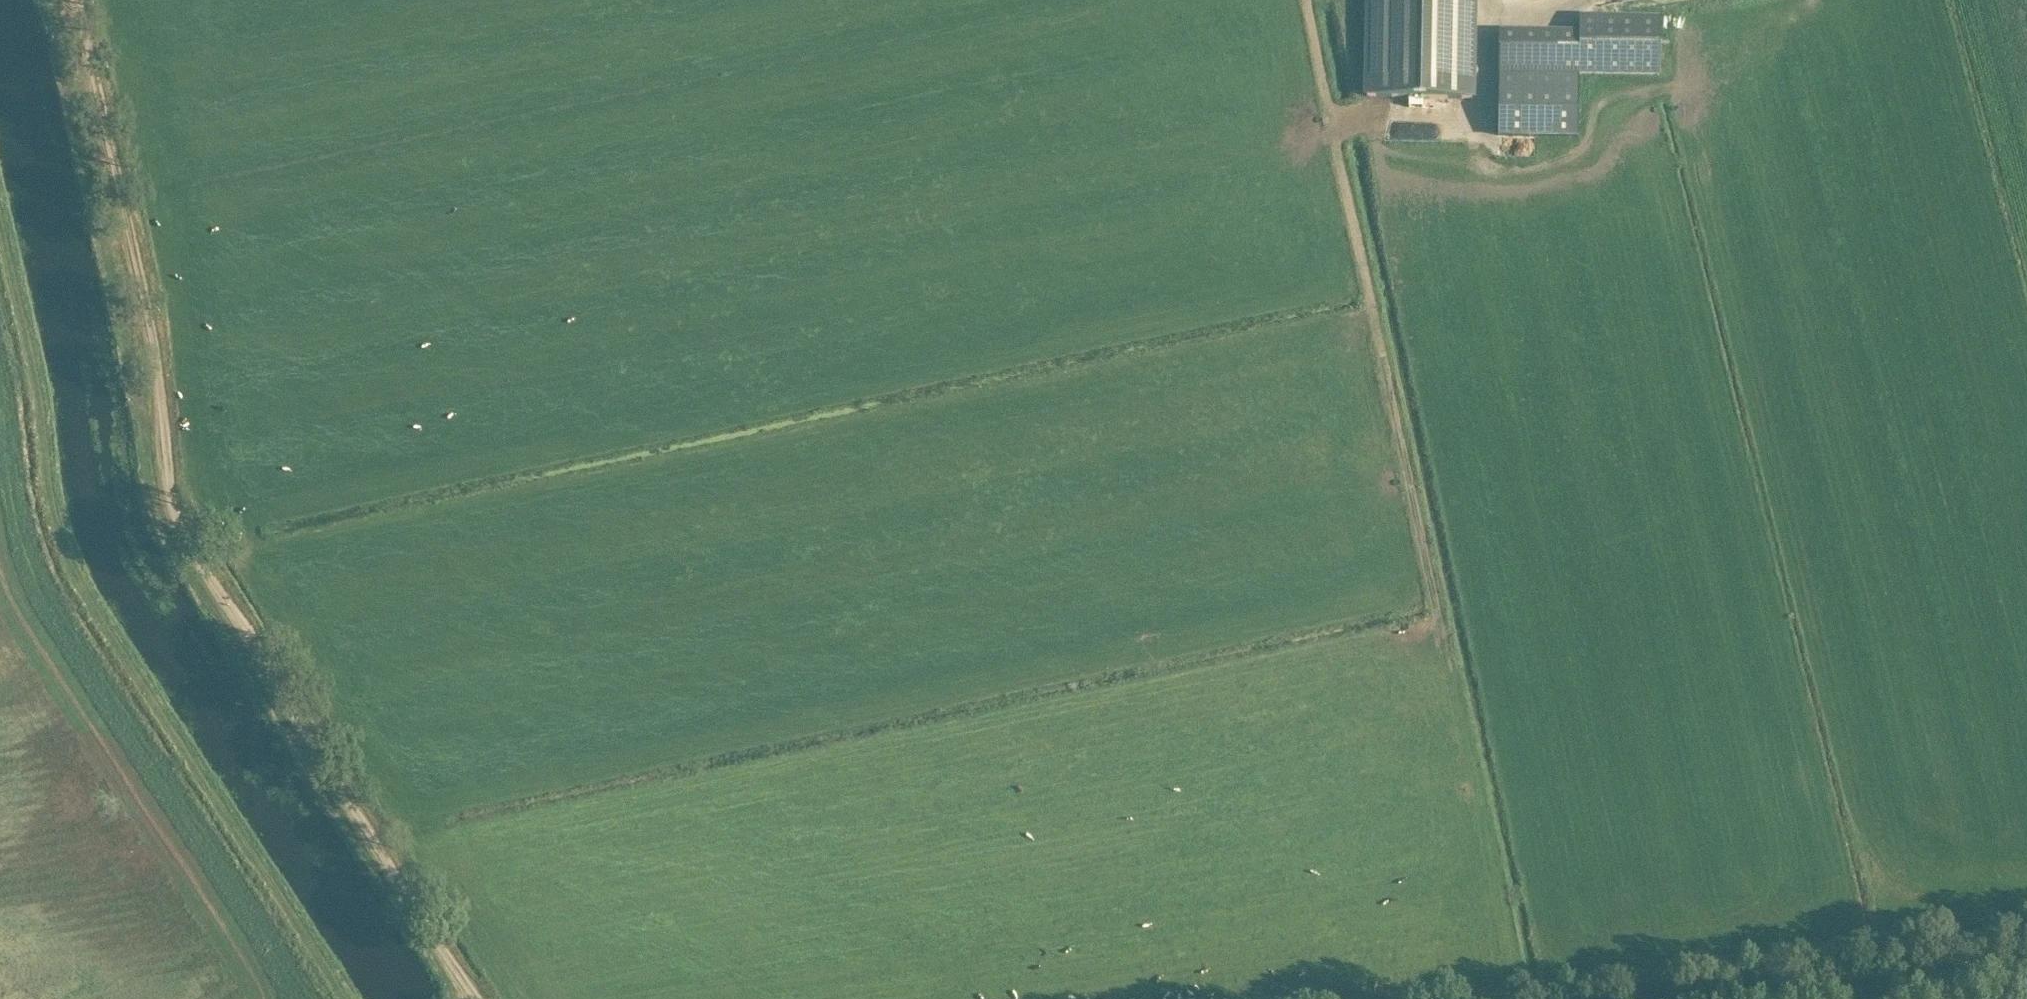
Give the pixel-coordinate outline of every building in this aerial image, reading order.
[(1363,95),(1473,100),(1475,0),(1363,0),(1363,95)] [(1497,74),(1496,137),(1585,139),(1582,75),(1659,76),(1660,17),(1580,16),(1580,32),(1497,30),(1497,74)]
